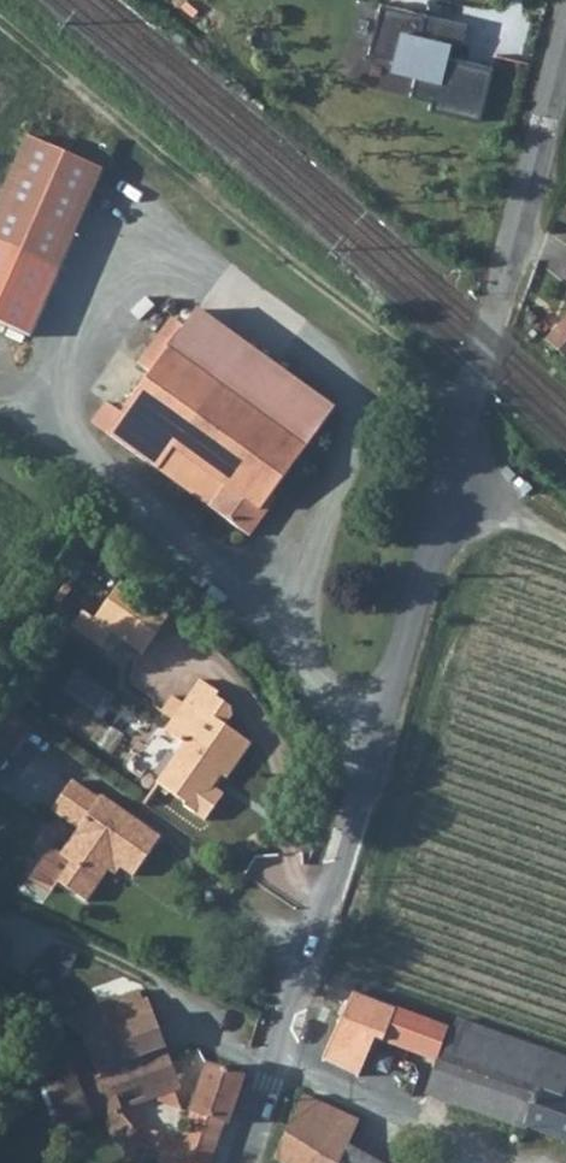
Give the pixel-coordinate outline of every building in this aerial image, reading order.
[(474,119),(485,67),(456,59),(464,25),(372,3),(358,53),(385,58),(383,69),(403,73),(400,90),(424,96),(422,106),(474,119)] [(0,170),(0,248),(47,269),(92,168),(16,134),(0,170)] [(107,437),(250,538),(277,500),(272,496),(335,408),(197,310),(107,437)] [(545,342),(565,362),(565,318),(545,342)] [(141,654),(171,615),(122,581),(95,617),(84,608),(72,624),(100,645),(111,630),(141,654)] [(200,680),(187,699),(183,704),(171,696),(160,712),(172,721),(163,733),(181,746),(156,783),(198,812),(223,776),(226,779),(251,744),(225,726),(232,716),(230,707),(216,697),(219,693),(200,680)] [(78,834),(100,802),(72,783),(51,813),(78,834)] [(161,840),(102,799),(100,802),(78,834),(61,860),(71,867),(58,886),(86,906),(114,867),(132,880),(161,840)] [(55,856),(49,857),(31,883),(51,897),(58,886),(71,867),(61,860),(55,856)] [(457,1018),(453,1029),(441,1059),(438,1058),(448,1027),(351,992),(324,1059),(360,1077),(376,1041),(436,1065),(423,1095),(565,1145),(565,1057),(457,1018)] [(100,1008),(110,1033),(149,1019),(139,993),(100,1008)] [(182,1090),(154,1017),(149,1019),(110,1033),(85,1042),(96,1070),(113,1115),(122,1111),(137,1131),(146,1125),(134,1108),(182,1090)] [(192,1115),(226,1127),(228,1128),(245,1080),(209,1067),(192,1115)] [(96,1070),(42,1090),(57,1132),(90,1120),(91,1123),(107,1117),(121,1138),(137,1131),(122,1111),(113,1115),(96,1070)] [(273,1160),(278,1162),(383,1162),(349,1143),(358,1120),(303,1095),(273,1160)] [(226,1127),(192,1115),(182,1142),(163,1136),(157,1156),(162,1162),(213,1162),(226,1127)]
